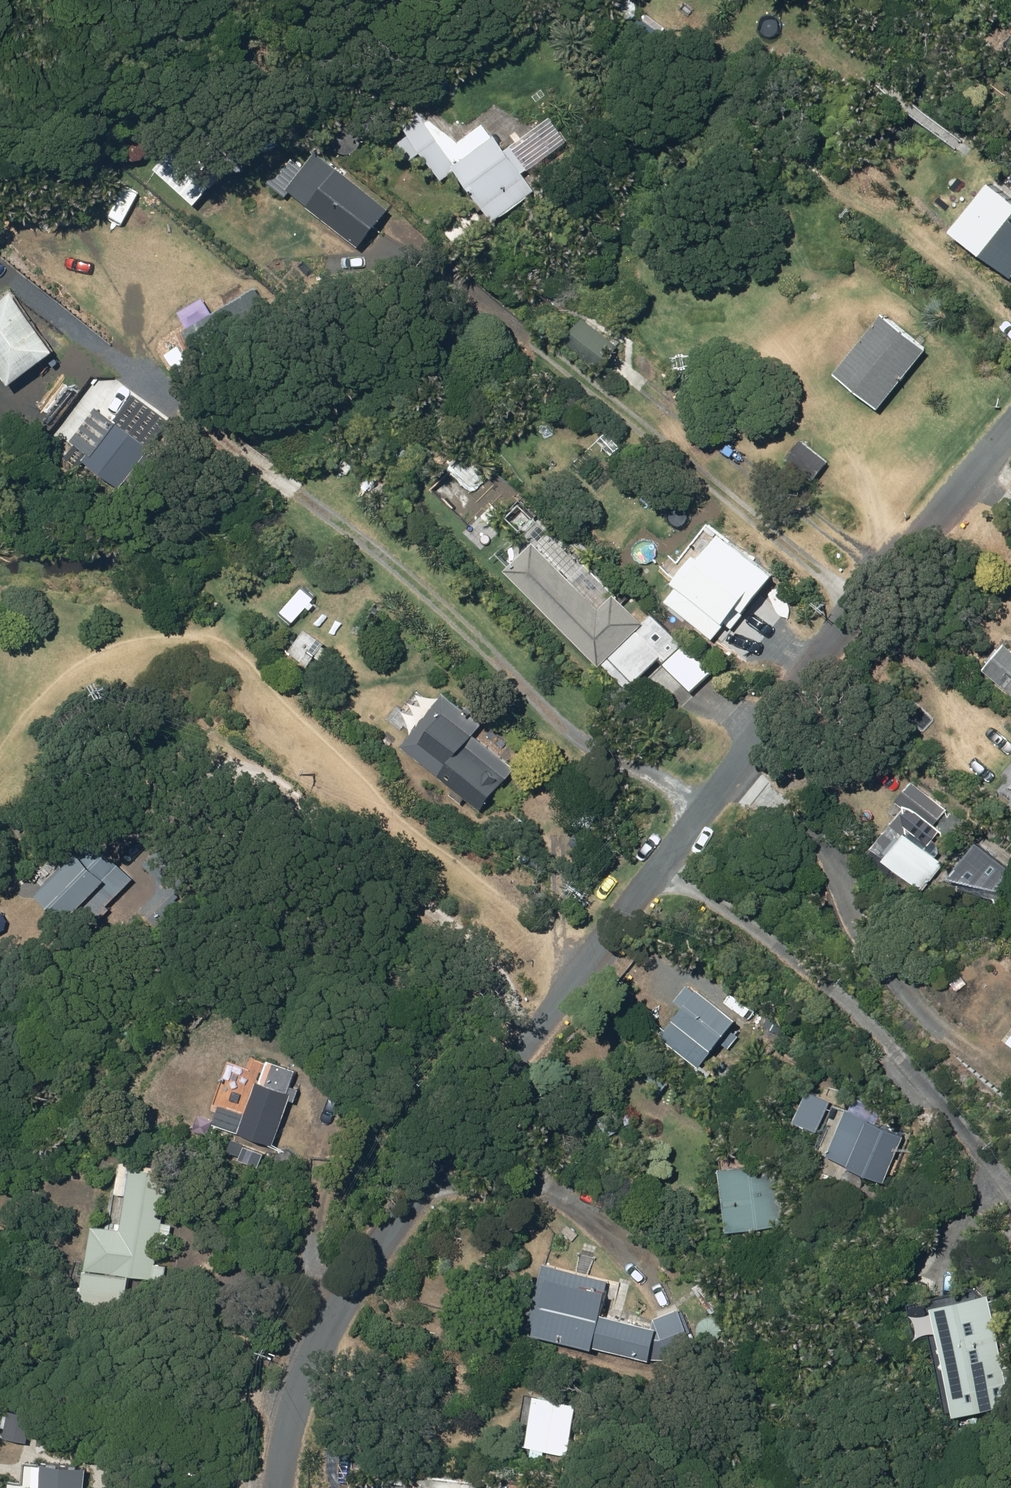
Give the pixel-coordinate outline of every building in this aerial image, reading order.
[(440,180),(453,171),(415,115),(402,124),(440,180)] [(453,168),(492,222),(533,192),(493,137),(453,168)] [(286,193),(356,248),(385,210),(316,155),(286,193)] [(946,233),(1003,281),(1010,271),(1010,205),(987,185),(946,233)] [(252,287),(208,314),(206,310),(178,328),(198,363),(272,318),(252,287)] [(9,294),(0,300),(0,381),(5,387),(51,353),(9,294)] [(880,315),(832,375),(876,411),(924,350),(880,315)] [(618,349),(580,317),(560,340),(598,372),(618,349)] [(65,450),(117,488),(166,420),(131,395),(111,423),(94,410),(65,450)] [(827,464),(801,442),(786,460),(811,482),(827,464)] [(765,576),(710,532),(672,580),(697,600),(689,611),(726,640),(741,621),(734,615),(765,576)] [(531,544),(502,573),(597,667),(641,622),(614,595),(598,611),(531,544)] [(301,589),(280,613),(292,624),(313,600),(301,589)] [(322,644),(304,631),(288,653),(307,666),(322,644)] [(1005,644),(983,670),(1010,694),(1010,649),(1005,644)] [(400,747),(480,811),(513,768),(471,735),(480,724),(442,693),(400,747)] [(945,811),(908,780),(892,800),(903,810),(869,850),(919,892),(942,865),(923,850),(939,831),(932,826),(945,811)] [(87,837),(34,894),(78,937),(94,921),(97,923),(107,911),(105,908),(132,879),(87,837)] [(975,845),(947,880),(996,892),(1010,874),(975,845)] [(165,887),(143,910),(161,927),(198,889),(158,849),(143,865),(165,887)] [(699,1069),(735,1022),(696,992),(693,996),(684,989),(673,1002),(683,1009),(660,1038),(699,1069)] [(294,1074),(267,1064),(259,1085),(255,1083),(237,1134),(272,1146),(289,1099),(294,1100),(298,1091),(289,1088),(294,1074)] [(806,1091),(791,1125),(814,1136),(830,1103),(806,1091)] [(823,1159),(883,1185),(903,1138),(842,1112),(823,1159)] [(720,1168),(725,1233),(784,1228),(778,1163),(720,1168)] [(92,1230),(80,1315),(123,1321),(129,1280),(164,1285),(166,1271),(156,1270),(159,1247),(169,1248),(171,1229),(163,1228),(170,1180),(127,1173),(117,1234),(92,1230)] [(459,1211),(451,1226),(459,1231),(467,1216),(459,1211)] [(541,1266),(527,1332),(649,1359),(666,1362),(694,1354),(676,1311),(653,1320),(656,1328),(601,1316),(608,1281),(541,1266)] [(1010,1407),(987,1297),(930,1309),(954,1419),(1010,1407)] [(533,1401),(524,1450),(566,1457),(575,1408),(533,1401)] [(30,1416),(6,1413),(3,1440),(27,1442),(30,1416)] [(83,1471),(39,1466),(37,1487),(82,1487),(83,1471)]
